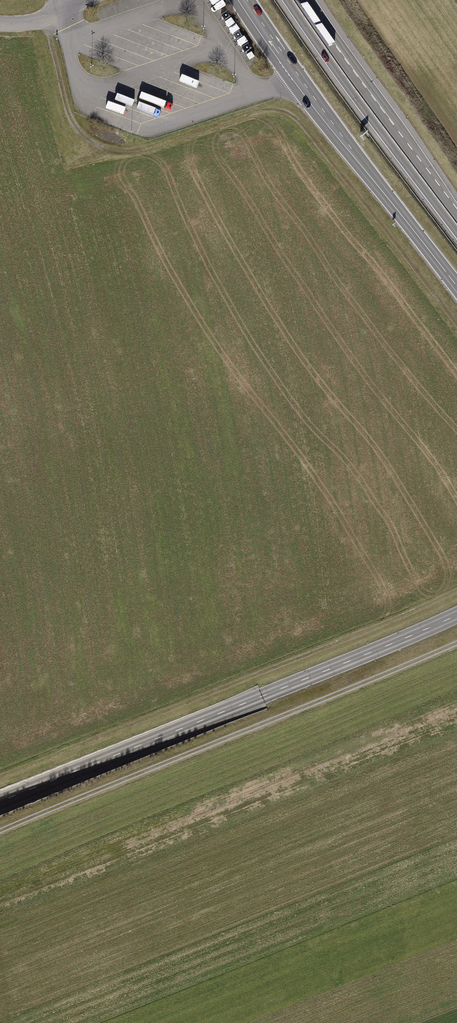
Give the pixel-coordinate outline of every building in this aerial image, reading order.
[(220,17),(227,12),(218,0),(208,0),(220,17)]
